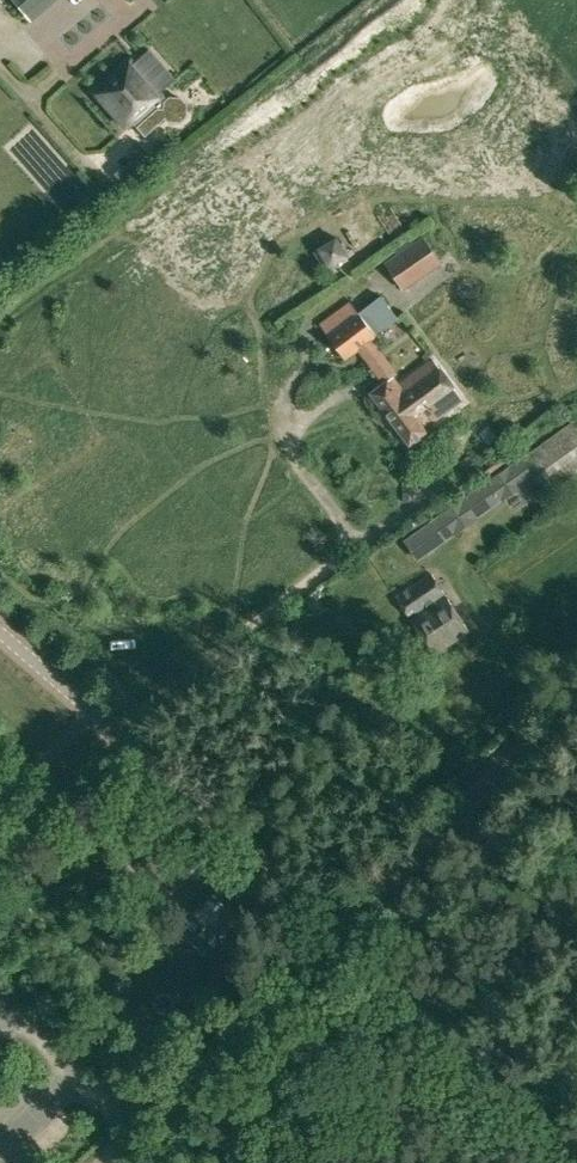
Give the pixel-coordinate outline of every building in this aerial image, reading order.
[(72,0),(25,0),(21,4),(43,27),(72,0)] [(132,120),(145,135),(166,117),(168,119),(179,121),(186,114),(186,104),(180,97),(169,96),(166,98),(133,58),(95,90),(125,125),(132,120)] [(136,153),(115,172),(123,182),(145,162),(136,153)] [(316,247),(329,268),(349,255),(337,234),(316,247)] [(383,262),(403,290),(441,263),(422,235),(383,262)] [(346,359),(359,349),(372,339),(377,336),(375,333),(397,317),(381,295),(359,312),(350,300),(319,323),(346,359)] [(372,339),(359,349),(384,382),(371,392),(409,443),(426,431),(424,427),(462,398),(432,357),(398,383),(393,375),(397,372),(372,339)] [(520,457),(535,477),(545,493),(576,470),(576,429),(571,421),(520,457)] [(448,481),(459,495),(483,474),(467,455),(458,463),(463,469),(448,481)] [(524,485),(509,465),(461,499),(476,519),(524,485)] [(429,521),(404,540),(418,560),(444,542),(429,521)] [(395,596),(432,654),(469,630),(432,572),(395,596)] [(181,866),(195,880),(212,862),(198,849),(181,866)] [(194,936),(207,949),(239,916),(226,903),(225,904),(212,892),(192,911),(206,924),(194,936)] [(35,932),(28,939),(35,945),(41,939),(35,932)]
